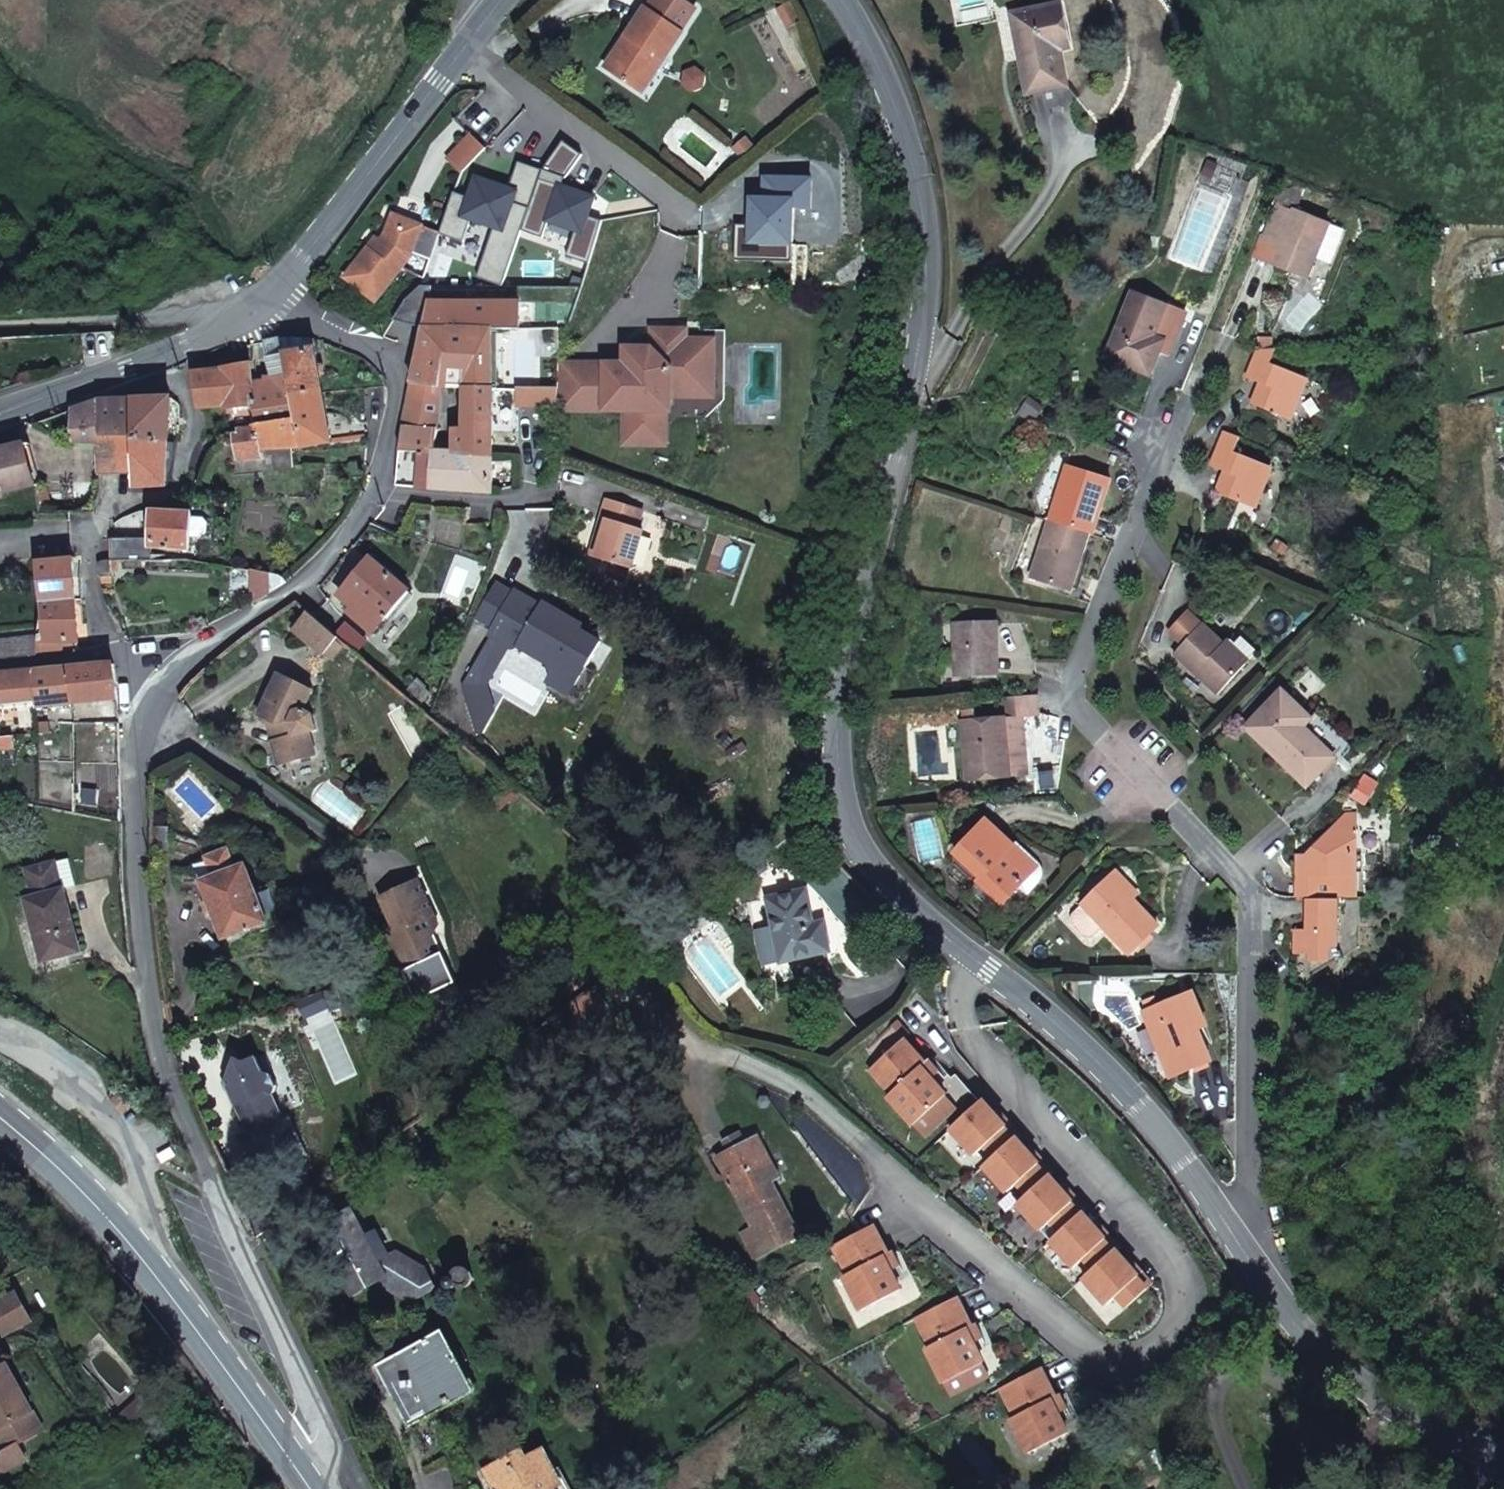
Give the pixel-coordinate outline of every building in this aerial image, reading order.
[(682,0),(654,0),(648,9),(646,8),(606,68),(636,88),(657,57),(664,61),(683,33),(681,32),(696,9),(682,0)] [(789,27),(800,21),(790,4),(779,10),(789,27)] [(1020,56),(1028,94),(1067,87),(1060,50),(1070,49),(1062,5),(1013,14),(1016,34),(1019,33),(1023,56),(1020,56)] [(664,61),(657,57),(636,88),(643,92),(664,61)] [(462,174),(486,148),(472,135),(447,160),(462,174)] [(592,206),(592,180),(574,181),(574,206),(592,206)] [(545,206),(574,206),(574,181),(545,181),(545,206)] [(1278,241),(1275,250),(1280,252),(1274,266),(1307,279),(1324,239),(1330,224),(1298,211),(1297,214),(1278,205),(1265,236),(1278,241)] [(404,226),(407,220),(396,215),(392,222),(404,226)] [(418,277),(424,279),(440,233),(407,220),(404,226),(392,222),(386,235),(381,241),(373,251),(369,248),(346,278),(375,301),(402,268),(405,270),(418,277)] [(373,251),(381,241),(377,238),(369,248),(373,251)] [(1269,264),(1274,266),(1280,252),(1275,250),(1269,264)] [(1170,357),(1186,315),(1166,307),(1132,293),(1106,358),(1151,376),(1160,353),(1170,357)] [(432,302),(426,328),(451,329),(494,329),(508,330),(520,330),(520,304),(520,302),(432,302)] [(532,304),(520,304),(520,330),(532,330),(532,304)] [(451,329),(426,328),(422,348),(413,382),(442,385),(451,329)] [(494,329),(451,329),(442,385),(467,386),(494,386),(494,329)] [(720,399),(720,394),(692,384),(695,331),(653,330),(652,349),(641,360),(626,365),(606,364),(606,369),(585,369),(584,409),(625,410),(624,444),(669,445),(670,417),(700,418),(720,399)] [(700,331),(695,331),(692,384),(720,394),(720,382),(714,382),(714,349),(721,349),(721,335),(700,335),(700,331)] [(128,333),(112,332),(114,348),(128,343),(128,333)] [(301,449),(332,443),(316,348),(316,340),(283,339),(283,343),(285,354),(290,381),(296,418),(301,449)] [(283,343),(268,345),(274,382),(290,381),(285,354),(283,343)] [(626,349),(626,365),(641,360),(652,349),(626,349)] [(1291,419),(1307,379),(1270,364),(1276,350),(1260,350),(1248,378),(1261,383),(1258,390),(1264,392),(1258,406),(1291,419)] [(606,369),(606,364),(560,364),(559,388),(559,394),(559,409),(584,409),(585,369),(606,369)] [(224,408),(253,404),(252,384),(250,365),(225,369),(195,373),(200,406),(224,406),(224,408)] [(296,418),(290,381),(274,382),(252,384),(253,404),(257,424),(296,418)] [(438,430),(442,385),(413,382),(403,427),(438,430)] [(454,443),(453,454),(493,457),(494,386),(467,386),(466,426),(455,426),(454,443)] [(537,407),(540,391),(518,389),(516,404),(537,407)] [(1252,404),(1258,406),(1264,392),(1258,390),(1252,404)] [(559,394),(540,391),(537,407),(559,409),(559,394)] [(1037,418),(1044,408),(1029,397),(1022,408),(1037,418)] [(134,441),(168,443),(172,399),(134,400),(134,435),(134,441)] [(134,435),(134,400),(100,401),(72,410),(74,442),(101,444),(100,436),(134,435)] [(257,424),(253,404),(224,408),(227,430),(241,430),(256,428),(257,424)] [(1033,424),(1037,418),(1022,408),(1019,411),(1018,414),(1033,424)] [(301,449),(296,418),(257,424),(256,428),(241,430),(241,436),(236,436),(239,459),(260,457),(259,445),(292,444),(292,448),(301,449)] [(438,430),(403,427),(400,450),(420,451),(436,453),(437,442),(438,430)] [(1256,509),(1272,468),(1235,452),(1240,439),(1226,433),(1212,467),(1225,472),(1222,480),(1228,482),(1223,496),(1256,509)] [(100,436),(101,444),(101,472),(102,472),(134,473),(134,441),(134,435),(100,436)] [(134,488),(166,485),(168,443),(134,441),(134,473),(134,488)] [(437,442),(436,453),(453,454),(454,443),(437,442)] [(294,470),(292,448),(292,444),(259,445),(260,457),(262,472),(294,470)] [(25,445),(0,451),(0,498),(3,498),(2,493),(35,485),(25,445)] [(400,450),(396,486),(492,493),(493,457),(453,454),(436,453),(420,451),(400,450)] [(1097,505),(1102,507),(1110,479),(1068,465),(1050,520),(1088,532),(1097,505)] [(1223,496),(1228,482),(1222,480),(1217,493),(1223,496)] [(607,522),(596,556),(633,567),(644,531),(638,530),(643,512),(607,501),(601,520),(607,522)] [(387,534),(402,512),(387,505),(369,525),(387,534)] [(190,549),(192,514),(153,512),(151,538),(151,546),(153,546),(190,549)] [(192,516),(191,537),(202,537),(208,533),(208,522),(204,517),(192,516)] [(596,556),(607,522),(601,520),(590,555),(596,556)] [(1072,591),(1090,533),(1088,532),(1050,520),(1049,520),(1030,580),(1032,581),(1072,591)] [(151,546),(151,538),(115,538),(112,538),(112,560),(112,561),(118,561),(149,561),(152,561),(153,546),(151,546)] [(76,600),(82,600),(80,563),(74,564),(74,557),(37,560),(39,603),(76,600)] [(396,608),(410,591),(370,557),(339,594),(352,606),(347,611),(371,632),(394,606),(396,608)] [(112,572),(112,561),(112,560),(109,560),(105,561),(101,561),(99,567),(100,575),(101,585),(113,582),(112,572)] [(282,576),(279,575),(270,573),(256,570),(255,590),(255,594),(255,602),(286,582),(282,576)] [(491,637),(468,677),(485,687),(508,647),(513,650),(519,648),(550,666),(555,675),(550,684),(552,685),(572,696),(588,669),(603,643),(582,631),(585,626),(545,603),(543,607),(516,591),(490,636),(491,637)] [(77,625),(83,625),(82,600),(76,600),(39,603),(40,621),(39,638),(37,656),(78,650),(77,625)] [(339,637),(310,611),(294,629),(325,654),(339,637)] [(1224,645),(1217,638),(1202,624),(1189,612),(1170,633),(1182,645),(1174,655),(1218,695),(1246,665),(1224,645)] [(997,646),(996,624),(955,625),(957,675),(992,674),(991,646),(997,646)] [(348,644),(339,637),(325,654),(333,662),(348,644)] [(1226,646),(1245,663),(1256,651),(1241,637),(1235,644),(1231,640),(1226,646)] [(37,656),(39,638),(0,642),(0,660),(37,656)] [(118,699),(114,664),(34,672),(34,683),(35,689),(36,706),(36,707),(118,699)] [(572,696),(552,685),(549,692),(579,709),(598,675),(588,669),(572,696)] [(34,683),(33,672),(0,675),(0,711),(36,707),(36,706),(34,683)] [(305,710),(314,689),(280,673),(258,715),(274,723),(272,726),(277,740),(273,741),(279,766),(316,755),(310,732),(317,730),(314,714),(305,710)] [(1247,728),(1308,787),(1335,758),(1303,727),(1311,719),(1282,691),(1247,728)] [(967,781),(1027,776),(1022,718),(1038,717),(1036,696),(997,699),(998,719),(963,722),(967,781)] [(1,752),(15,751),(13,736),(1,737),(1,752)] [(1340,830),(1355,831),(1355,817),(1346,817),(1340,824),(1340,830)] [(1019,888),(1037,868),(986,820),(955,853),(982,878),(979,881),(1004,905),(1019,888)] [(1297,896),(1355,895),(1355,831),(1334,831),(1309,856),(1308,873),(1297,873),(1297,896)] [(1044,875),(1043,870),(1040,865),(1017,843),(1014,846),(1037,868),(1019,888),(1027,895),(1037,886),(1041,882),(1044,875)] [(225,939),(268,922),(257,895),(246,867),(236,870),(229,850),(208,858),(216,878),(204,882),(211,900),(215,911),(225,939)] [(1297,873),(1308,873),(1309,856),(1297,856),(1297,873)] [(204,882),(216,878),(208,858),(193,864),(199,879),(204,882)] [(65,889),(75,886),(69,859),(55,863),(61,890),(65,889)] [(41,962),(80,952),(65,889),(61,890),(55,863),(27,870),(34,896),(25,899),(41,962)] [(1117,873),(1112,878),(1134,899),(1139,895),(1117,873)] [(1159,927),(1134,899),(1112,878),(1083,905),(1104,927),(1130,954),(1159,927)] [(430,943),(440,924),(420,881),(381,898),(394,928),(392,929),(386,927),(382,934),(379,935),(383,943),(388,946),(401,974),(437,958),(430,943)] [(992,904),(997,899),(979,881),(972,888),(974,893),(985,903),(992,904)] [(270,910),(279,907),(272,890),(257,895),(268,922),(270,929),(277,927),(270,910)] [(829,951),(822,923),(813,925),(805,892),(768,900),(774,928),(755,932),(763,965),(763,966),(782,961),(829,951)] [(210,913),(215,911),(211,900),(205,902),(210,913)] [(1329,948),(1338,948),(1338,900),(1308,900),(1307,921),(1312,921),(1312,930),(1297,931),(1297,954),(1308,955),(1311,955),(1311,963),(1319,962),(1329,963),(1329,948)] [(1093,937),(1104,927),(1083,905),(1072,915),(1071,920),(1073,925),(1084,936),(1089,938),(1093,937)] [(1329,948),(1329,963),(1319,962),(1311,963),(1311,972),(1315,974),(1343,959),(1338,948),(1329,948)] [(620,1004),(647,984),(630,961),(603,981),(620,1004)] [(575,1045),(595,1045),(596,1017),(606,1018),(607,1007),(607,1005),(597,986),(593,989),(576,1002),(576,1017),(575,1045)] [(1196,1030),(1206,1026),(1193,993),(1144,1013),(1171,1078),(1209,1062),(1196,1030)] [(554,1027),(563,1020),(559,1014),(549,1021),(554,1027)] [(903,1039),(870,1070),(891,1093),(888,1096),(913,1125),(955,1088),(928,1059),(925,1062),(903,1039)] [(279,1087),(274,1076),(265,1074),(265,1073),(258,1059),(246,1062),(237,1059),(226,1084),(246,1129),(264,1135),(270,1119),(282,1113),(275,1097),(274,1096),(279,1087)] [(994,1112),(981,1097),(949,1126),(974,1153),(984,1144),(994,1155),(1014,1137),(1005,1128),(1007,1126),(994,1112)] [(1019,1132),(998,1108),(994,1112),(1007,1126),(1005,1128),(1014,1137),(1015,1135),(1019,1132)] [(264,1135),(276,1129),(282,1113),(270,1119),(264,1135)] [(764,1185),(779,1178),(758,1139),(744,1146),(739,1135),(723,1142),(729,1153),(717,1159),(755,1229),(743,1235),(756,1259),(793,1240),(764,1185)] [(1028,1149),(1015,1135),(1014,1137),(994,1155),(984,1164),(1008,1190),(1018,1182),(1028,1192),(1048,1174),(1039,1165),(1041,1163),(1028,1149)] [(1032,1146),(1028,1149),(1041,1163),(1039,1165),(1048,1174),(1051,1172),(1053,1170),(1032,1146)] [(1063,1186),(1051,1172),(1048,1174),(1028,1192),(1018,1201),(1043,1230),(1051,1220),(1062,1231),(1084,1211),(1073,1200),(1075,1199),(1063,1186)] [(1084,1211),(1088,1207),(1067,1183),(1063,1186),(1075,1199),(1073,1200),(1084,1211)] [(377,1233),(367,1238),(352,1210),(325,1225),(347,1264),(336,1270),(350,1297),(378,1281),(405,1298),(433,1283),(425,1267),(417,1271),(412,1261),(405,1265),(398,1250),(389,1255),(377,1233)] [(1097,1225),(1084,1211),(1062,1231),(1052,1240),(1076,1266),(1086,1257),(1096,1269),(1116,1250),(1106,1240),(1108,1238),(1097,1225)] [(1118,1248),(1121,1246),(1100,1222),(1097,1225),(1108,1238),(1106,1240),(1116,1250),(1118,1248)] [(336,1270),(347,1264),(325,1225),(315,1230),(336,1270)] [(889,1255),(874,1226),(857,1234),(834,1246),(848,1274),(844,1276),(862,1311),(902,1291),(885,1257),(889,1255)] [(1131,1263),(1118,1248),(1116,1250),(1096,1269),(1086,1277),(1110,1304),(1120,1295),(1130,1307),(1150,1288),(1140,1277),(1142,1275),(1131,1263)] [(1156,1283),(1135,1259),(1131,1263),(1142,1275),(1140,1277),(1150,1288),(1156,1283)] [(457,1283),(459,1285),(460,1286),(465,1288),(469,1287),(473,1283),(474,1278),(473,1273),(470,1270),(465,1269),(460,1270),(456,1273),(456,1277),(456,1279),(457,1283)] [(32,1321),(18,1293),(0,1303),(0,1326),(5,1336),(32,1321)] [(974,1327),(958,1297),(917,1318),(932,1347),(928,1349),(946,1384),(986,1363),(969,1329),(974,1327)] [(411,1421),(471,1389),(443,1336),(383,1368),(380,1363),(356,1375),(370,1402),(394,1389),(411,1421)] [(44,1430),(9,1364),(0,1369),(0,1427),(1,1428),(0,1429),(0,1441),(5,1450),(0,1453),(0,1474),(27,1459),(19,1444),(44,1430)] [(1059,1398),(1043,1367),(1003,1389),(1018,1417),(1013,1419),(1032,1454),(1071,1434),(1054,1399),(1059,1398)] [(137,1422),(155,1406),(145,1395),(127,1411),(137,1422)] [(127,1431),(137,1422),(127,1411),(118,1419),(127,1431)] [(557,1469),(546,1447),(528,1457),(523,1449),(484,1470),(494,1488),(557,1488),(549,1474),(557,1469)] [(557,1469),(549,1474),(557,1488),(568,1488),(557,1469)]
